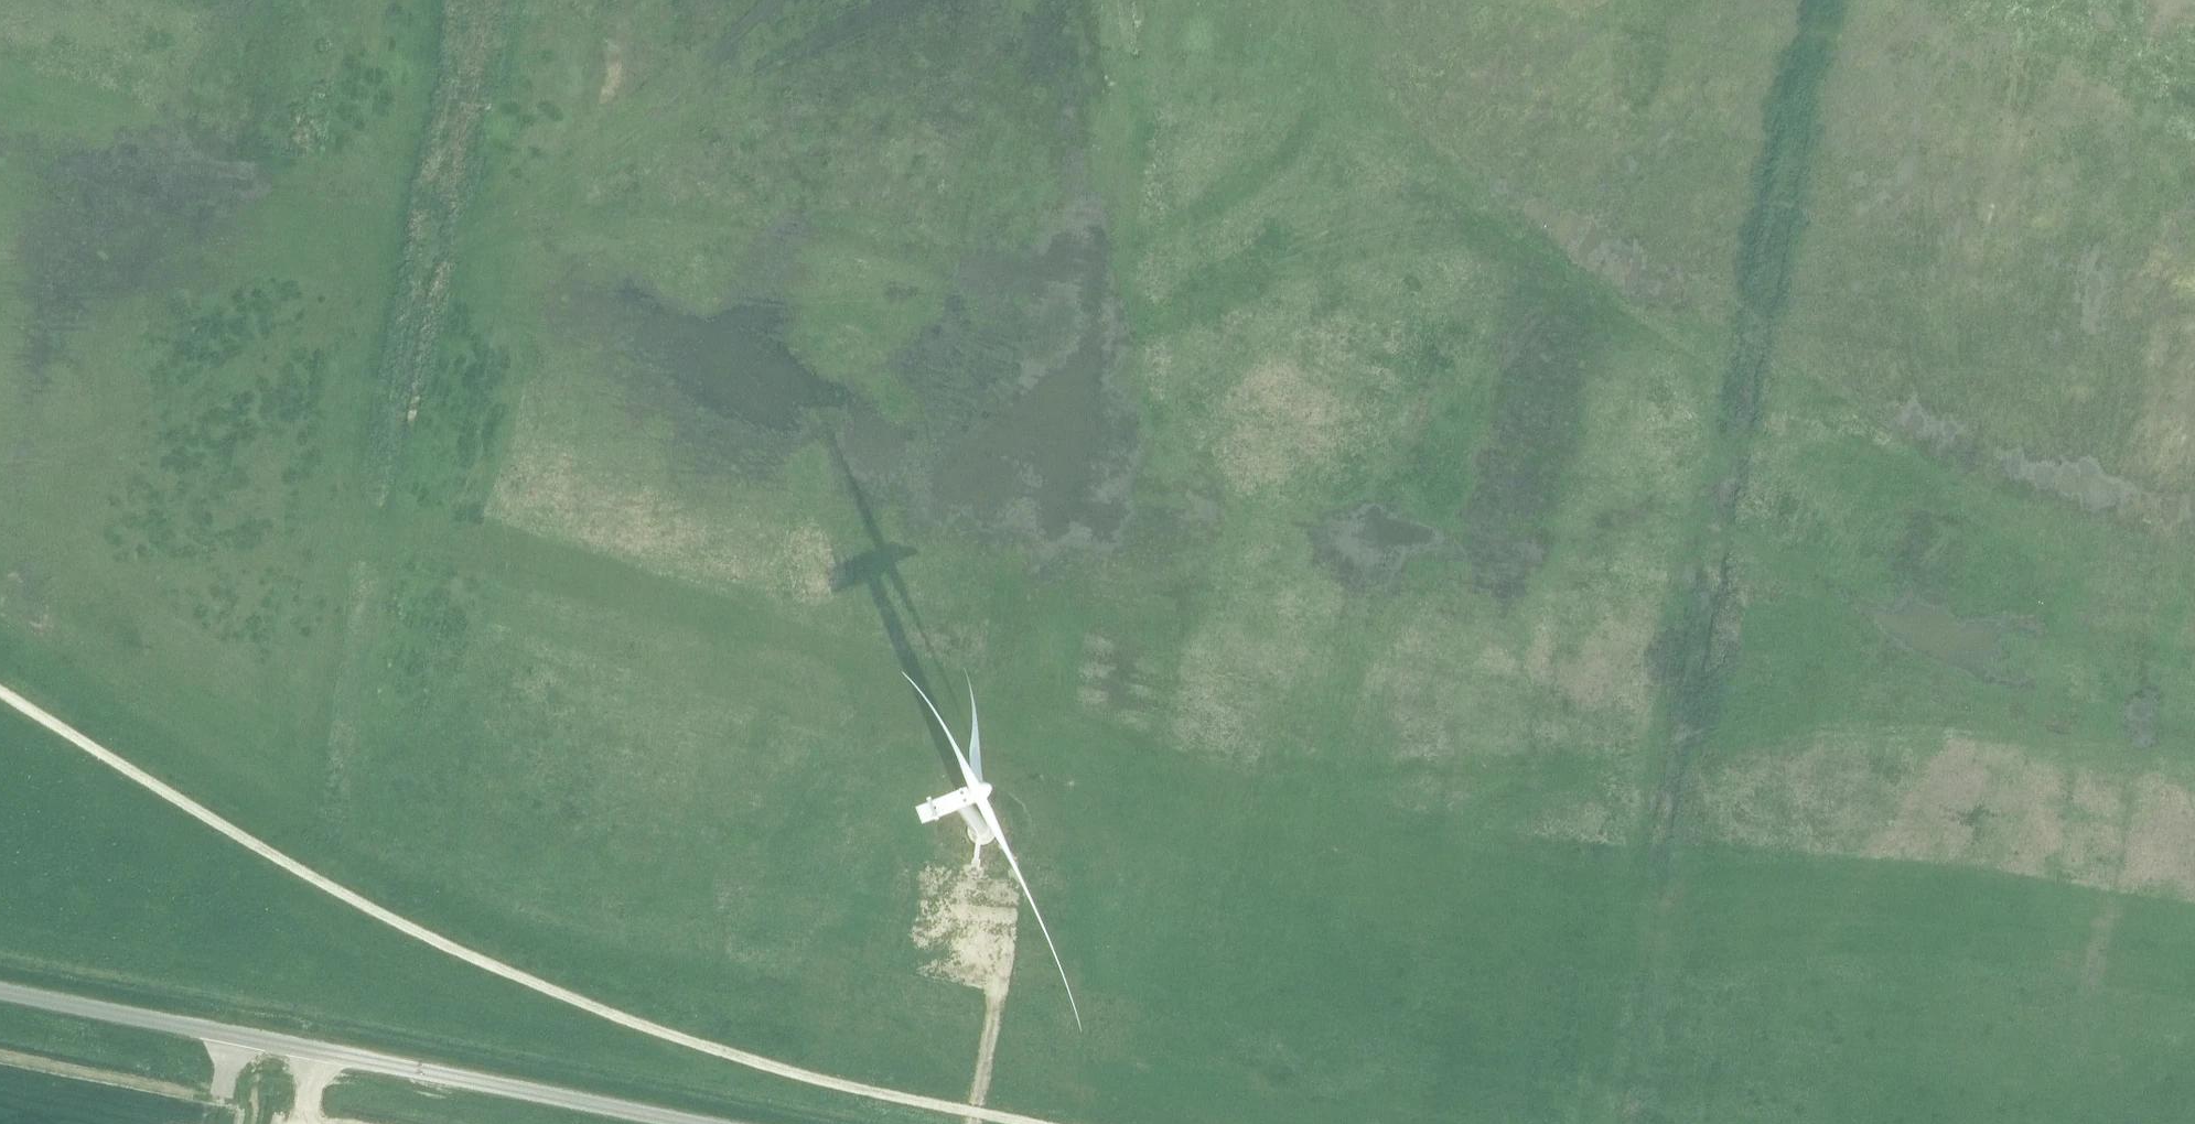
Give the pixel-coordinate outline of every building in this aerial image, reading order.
[(975,836),(979,838),(984,837),(988,834),(989,829),(987,824),(982,822),(977,823),(973,826),(972,831),(975,836)]
